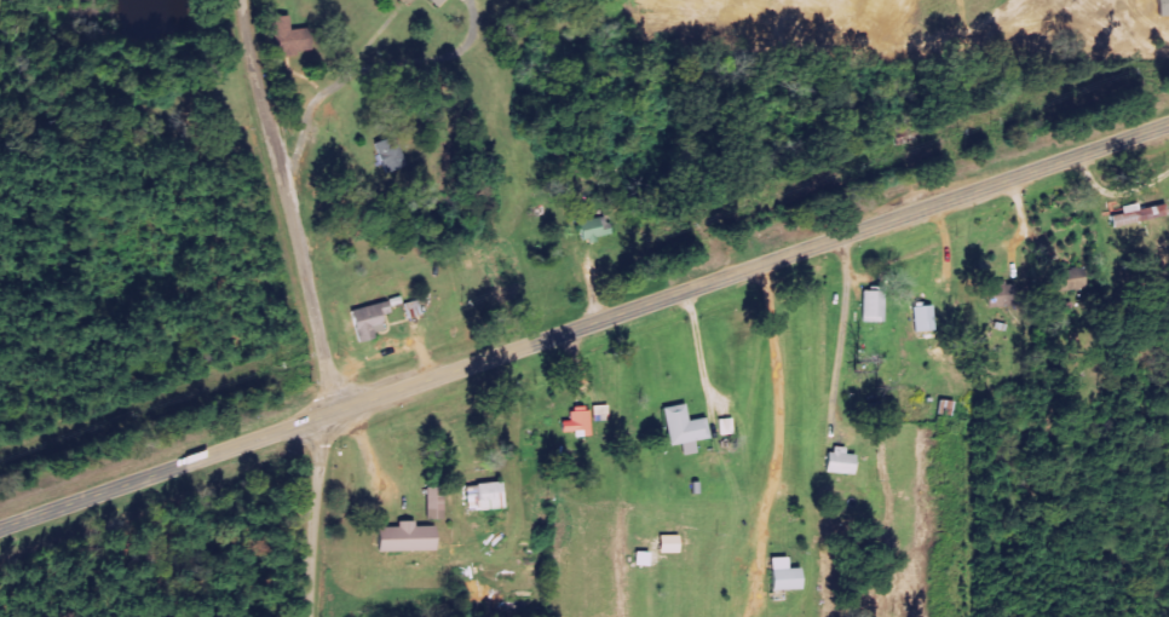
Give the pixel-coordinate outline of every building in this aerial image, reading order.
[(440,0),(423,0),(431,9),(440,0)] [(267,20),(271,56),(307,52),(305,30),(289,32),(287,17),(267,20)] [(1117,207),(1119,215),(1107,218),(1110,230),(1167,216),(1164,204),(1142,209),(1140,201),(1117,207)] [(576,224),(581,243),(610,235),(607,225),(598,227),(596,218),(576,224)] [(1081,287),(1080,270),(1050,272),(1051,289),(1081,287)] [(420,316),(416,301),(401,305),(405,320),(420,316)] [(383,335),(379,316),(389,314),(386,303),(348,311),(355,342),(383,335)] [(933,330),(929,306),(909,309),(913,333),(933,330)] [(660,409),(667,447),(678,445),(681,457),(694,454),(692,442),(706,440),(702,419),(685,422),(682,405),(660,409)] [(591,417),(606,415),(605,406),(590,407),(591,417)] [(568,422),(558,423),(559,434),(572,433),(572,439),(589,437),(586,408),(566,410),(568,422)] [(732,435),(730,419),(716,420),(718,437),(732,435)] [(823,474),(852,475),(852,455),(844,455),(844,450),(824,450),(823,474)] [(442,519),(441,487),(424,487),(425,520),(442,519)] [(375,553),(432,551),(431,526),(412,527),(412,521),(394,522),(395,527),(374,528),(375,553)] [(657,553),(676,554),(677,536),(658,535),(657,553)] [(634,566),(644,566),(645,554),(634,554),(634,566)] [(768,559),(769,591),(799,590),(798,569),(785,569),(785,558),(768,559)]
